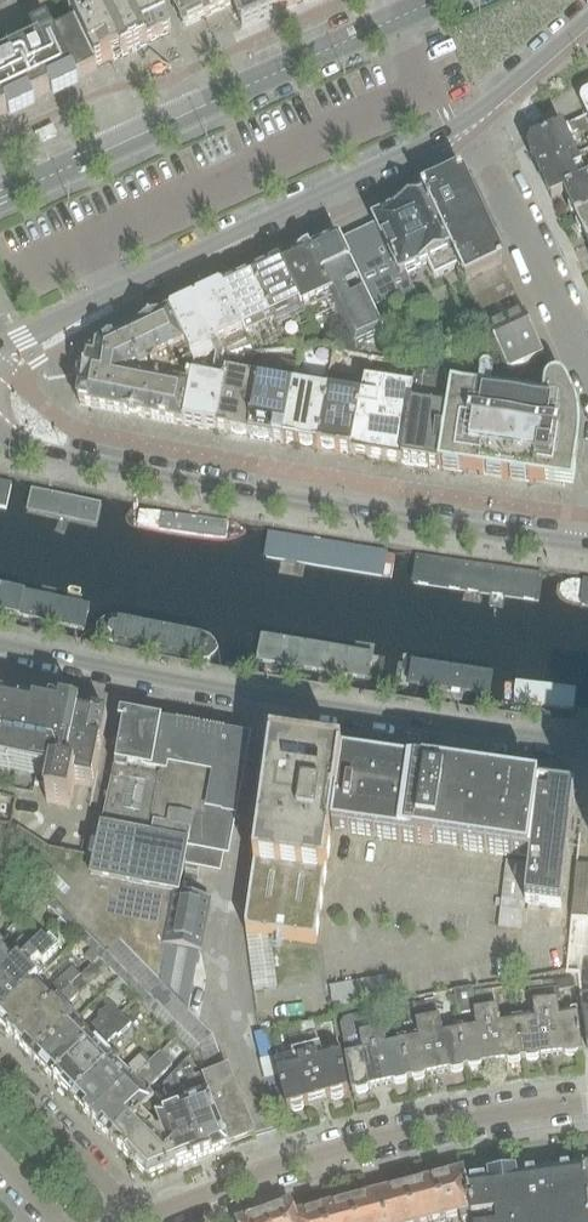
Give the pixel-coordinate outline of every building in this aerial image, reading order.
[(125,56),(98,0),(96,0),(69,12),(76,25),(96,67),(119,56),(121,58),(125,56)] [(125,56),(148,45),(147,43),(171,32),(157,0),(98,0),(125,56)] [(229,0),(169,0),(183,28),(231,5),(229,0)] [(231,5),(242,28),(277,12),(272,0),(229,0),(231,5)] [(277,12),(303,0),(272,0),(277,12)] [(7,112),(10,119),(35,107),(32,101),(50,92),(53,98),(78,87),(75,80),(96,70),(96,67),(76,25),(53,35),(47,23),(30,31),(36,44),(0,62),(0,116),(7,112)] [(532,143),(528,152),(538,172),(573,156),(563,136),(569,133),(570,135),(587,127),(584,119),(532,143)] [(551,200),(564,194),(564,193),(587,182),(587,174),(582,176),(573,156),(538,172),(551,200)] [(424,198),(445,243),(482,223),(464,184),(453,180),(423,195),(424,198)] [(564,194),(570,206),(568,209),(571,216),(575,217),(576,220),(587,215),(587,182),(564,193),(564,194)] [(336,236),(339,242),(370,306),(399,291),(409,313),(421,308),(406,276),(427,266),(434,279),(457,269),(445,243),(424,198),(392,213),(389,213),(387,213),(385,214),(383,215),(381,216),(379,217),(377,218),(376,221),(373,222),(369,224),(367,221),(336,236)] [(576,220),(577,223),(576,226),(579,233),(582,234),(587,246),(587,215),(576,220)] [(482,223),(445,243),(457,269),(464,285),(502,268),(482,223)] [(382,334),(370,306),(339,242),(311,255),(335,309),(329,312),(334,322),(340,319),(354,348),(382,334)] [(309,249),(279,263),(302,311),(324,300),(329,312),(335,309),(311,255),(309,249)] [(279,263),(251,276),(278,332),(306,319),(302,311),(279,263)] [(482,320),(487,330),(523,312),(502,268),(464,285),(480,321),(482,320)] [(251,276),(222,290),(247,341),(252,350),(258,347),(255,343),(278,332),(251,276)] [(194,365),(224,362),(220,354),(247,341),(222,290),(195,302),(187,306),(178,311),(170,315),(194,365)] [(486,331),(506,376),(510,372),(523,367),(543,358),(523,312),(487,330),(486,331)] [(194,365),(170,315),(88,354),(87,360),(86,362),(83,363),(80,365),(78,367),(77,369),(76,372),(76,375),(76,378),(77,382),(81,386),(79,404),(80,406),(183,427),(194,371),(194,368),(194,365)] [(325,389),(313,450),(348,456),(363,383),(368,360),(333,354),(325,389)] [(520,387),(509,385),(495,478),(535,484),(536,473),(565,478),(572,420),(554,381),(543,358),(523,367),(530,382),(520,387)] [(194,371),(183,427),(216,433),(230,364),(225,365),(224,362),(194,365),(194,368),(194,371)] [(230,364),(216,433),(248,439),(260,377),(243,374),(244,367),(230,364)] [(438,470),(495,478),(509,385),(506,376),(453,373),(451,380),(438,470)] [(415,374),(412,391),(399,464),(401,464),(401,465),(438,470),(451,380),(415,374)] [(260,377),(248,439),(281,445),(293,383),(260,377)] [(293,383),(281,445),(313,450),(325,389),(293,383)] [(399,464),(412,391),(363,383),(348,456),(351,456),(399,464)] [(7,503),(11,485),(0,483),(0,501),(7,503)] [(31,484),(26,506),(113,528),(118,507),(31,484)] [(130,503),(126,525),(246,548),(250,527),(130,503)] [(285,532),(281,557),(387,574),(391,550),(285,532)] [(418,552),(415,577),(537,596),(541,571),(418,552)] [(82,635),(87,607),(0,589),(0,619),(82,635)] [(110,613),(104,641),(225,666),(231,637),(110,613)] [(260,635),(255,663),(369,683),(374,655),(260,635)] [(391,665),(387,687),(481,702),(485,680),(391,665)] [(512,680),(509,705),(576,714),(580,689),(512,680)] [(107,717),(62,708),(61,712),(50,709),(49,714),(20,708),(19,714),(0,710),(0,770),(49,780),(45,801),(68,807),(73,783),(93,787),(107,717)] [(196,1055),(202,1073),(211,1069),(224,1065),(210,1038),(157,982),(164,945),(199,952),(209,900),(179,894),(188,846),(227,854),(246,744),(124,721),(97,858),(47,850),(11,827),(4,863),(91,950),(100,959),(196,1055)] [(247,919),(245,930),(246,935),(272,938),(316,945),(332,831),(342,760),(342,758),(271,748),(247,919)] [(342,760),(332,831),(409,843),(435,847),(435,846),(436,847),(437,842),(446,780),(446,776),(446,775),(446,774),(427,771),(426,773),(421,772),(411,770),(411,769),(409,769),(409,770),(385,767),(385,765),(383,765),(383,766),(359,763),(359,761),(357,761),(357,762),(342,760)] [(529,860),(539,789),(523,787),(524,785),(522,785),(521,786),(497,783),(498,781),(496,781),(495,783),(478,780),(446,776),(446,780),(437,842),(436,847),(459,850),(529,860)] [(539,789),(529,860),(529,865),(527,877),(524,903),(561,908),(575,792),(539,788),(539,789)] [(527,877),(529,865),(505,862),(498,928),(521,931),(522,917),(524,903),(527,877)] [(565,977),(578,978),(579,978),(584,1017),(587,1050),(587,866),(577,865),(566,972),(565,977)] [(30,948),(0,976),(0,1015),(33,984),(22,972),(38,957),(43,963),(54,952),(52,951),(58,946),(48,935),(43,940),(41,938),(30,948)] [(272,938),(246,935),(252,992),(277,989),(272,938)] [(0,949),(0,976),(30,948),(26,944),(30,940),(26,936),(11,950),(10,956),(8,958),(0,949)] [(100,959),(91,950),(85,957),(93,966),(100,959)] [(33,984),(0,1015),(0,1026),(14,1040),(69,988),(65,983),(68,979),(63,974),(49,987),(49,993),(45,996),(33,984)] [(374,978),(342,983),(345,1006),(378,1001),(374,978)] [(552,1055),(582,1051),(577,1015),(560,1017),(557,998),(559,998),(557,986),(542,989),(552,1055)] [(14,1040),(32,1059),(72,1023),(57,1008),(60,1005),(66,1005),(80,992),(76,987),(72,991),(69,988),(14,1040)] [(471,989),(454,992),(458,1014),(474,1011),(477,1030),(459,1033),(465,1068),(494,1064),(485,1010),(484,1002),(474,1003),(472,993),(471,989)] [(536,1021),(517,1023),(523,1060),(552,1055),(542,989),(528,991),(531,1002),(533,1002),(536,1021)] [(484,1002),(485,1010),(495,1009),(492,991),(472,993),(474,1003),(484,1002)] [(435,1000),(423,1003),(425,1012),(437,1073),(465,1068),(459,1033),(442,1036),(435,1000)] [(423,1003),(416,1005),(417,1014),(425,1012),(423,1003)] [(416,1005),(400,1008),(404,1027),(415,1025),(418,1041),(400,1044),(408,1079),(437,1073),(425,1012),(417,1014),(416,1005)] [(523,1060),(517,1023),(501,1026),(497,1008),(495,1009),(485,1010),(494,1064),(523,1060)] [(377,1013),(365,1016),(369,1034),(381,1032),(377,1013)] [(32,1059),(52,1079),(108,1028),(104,1024),(107,1019),(103,1014),(87,1028),(87,1033),(84,1036),(72,1023),(32,1059)] [(310,1025),(299,1028),(315,1104),(347,1095),(338,1052),(320,1057),(315,1033),(312,1034),(310,1025)] [(52,1079),(71,1099),(110,1063),(96,1048),(100,1044),(105,1045),(119,1031),(115,1028),(111,1031),(108,1028),(52,1079)] [(285,1113),(315,1104),(299,1028),(288,1031),(290,1040),(288,1041),(293,1066),(275,1071),(285,1113)] [(381,1032),(369,1034),(380,1085),(408,1079),(400,1044),(385,1047),(381,1032)] [(380,1085),(369,1034),(358,1037),(361,1052),(345,1055),(353,1090),(380,1085)] [(71,1099),(91,1120),(147,1067),(144,1064),(147,1060),(142,1054),(127,1068),(127,1073),(123,1076),(110,1063),(71,1099)] [(171,1078),(203,1158),(229,1148),(202,1075),(193,1078),(187,1062),(171,1078)] [(91,1120),(108,1138),(137,1113),(148,1103),(135,1088),(138,1085),(144,1085),(159,1071),(154,1067),(150,1071),(147,1067),(91,1120)] [(211,1069),(202,1073),(229,1148),(254,1137),(228,1072),(214,1076),(211,1069)] [(169,1149),(176,1168),(203,1158),(171,1078),(155,1093),(162,1095),(164,1094),(169,1103),(174,1105),(175,1109),(157,1116),(169,1149)] [(166,1172),(176,1168),(169,1149),(168,1150),(148,1132),(152,1127),(137,1113),(108,1138),(134,1165),(139,1169),(145,1172),(152,1174),(155,1174),(162,1173),(166,1172)] [(463,1183),(469,1220),(470,1221),(472,1221),(487,1219),(488,1221),(587,1221),(587,1165),(463,1183)] [(463,1183),(461,1174),(444,1178),(441,1177),(435,1178),(434,1181),(402,1189),(399,1187),(392,1189),(391,1192),(376,1196),(383,1221),(442,1221),(458,1218),(459,1221),(470,1221),(469,1220),(463,1183)] [(376,1196),(363,1199),(360,1197),(353,1198),(351,1202),(335,1207),(339,1221),(383,1221),(376,1196)] [(265,1215),(267,1221),(295,1221),(294,1217),(291,1206),(265,1215)] [(335,1207),(318,1211),(315,1209),(308,1211),(307,1213),(294,1217),(295,1221),(339,1221),(335,1207)]
